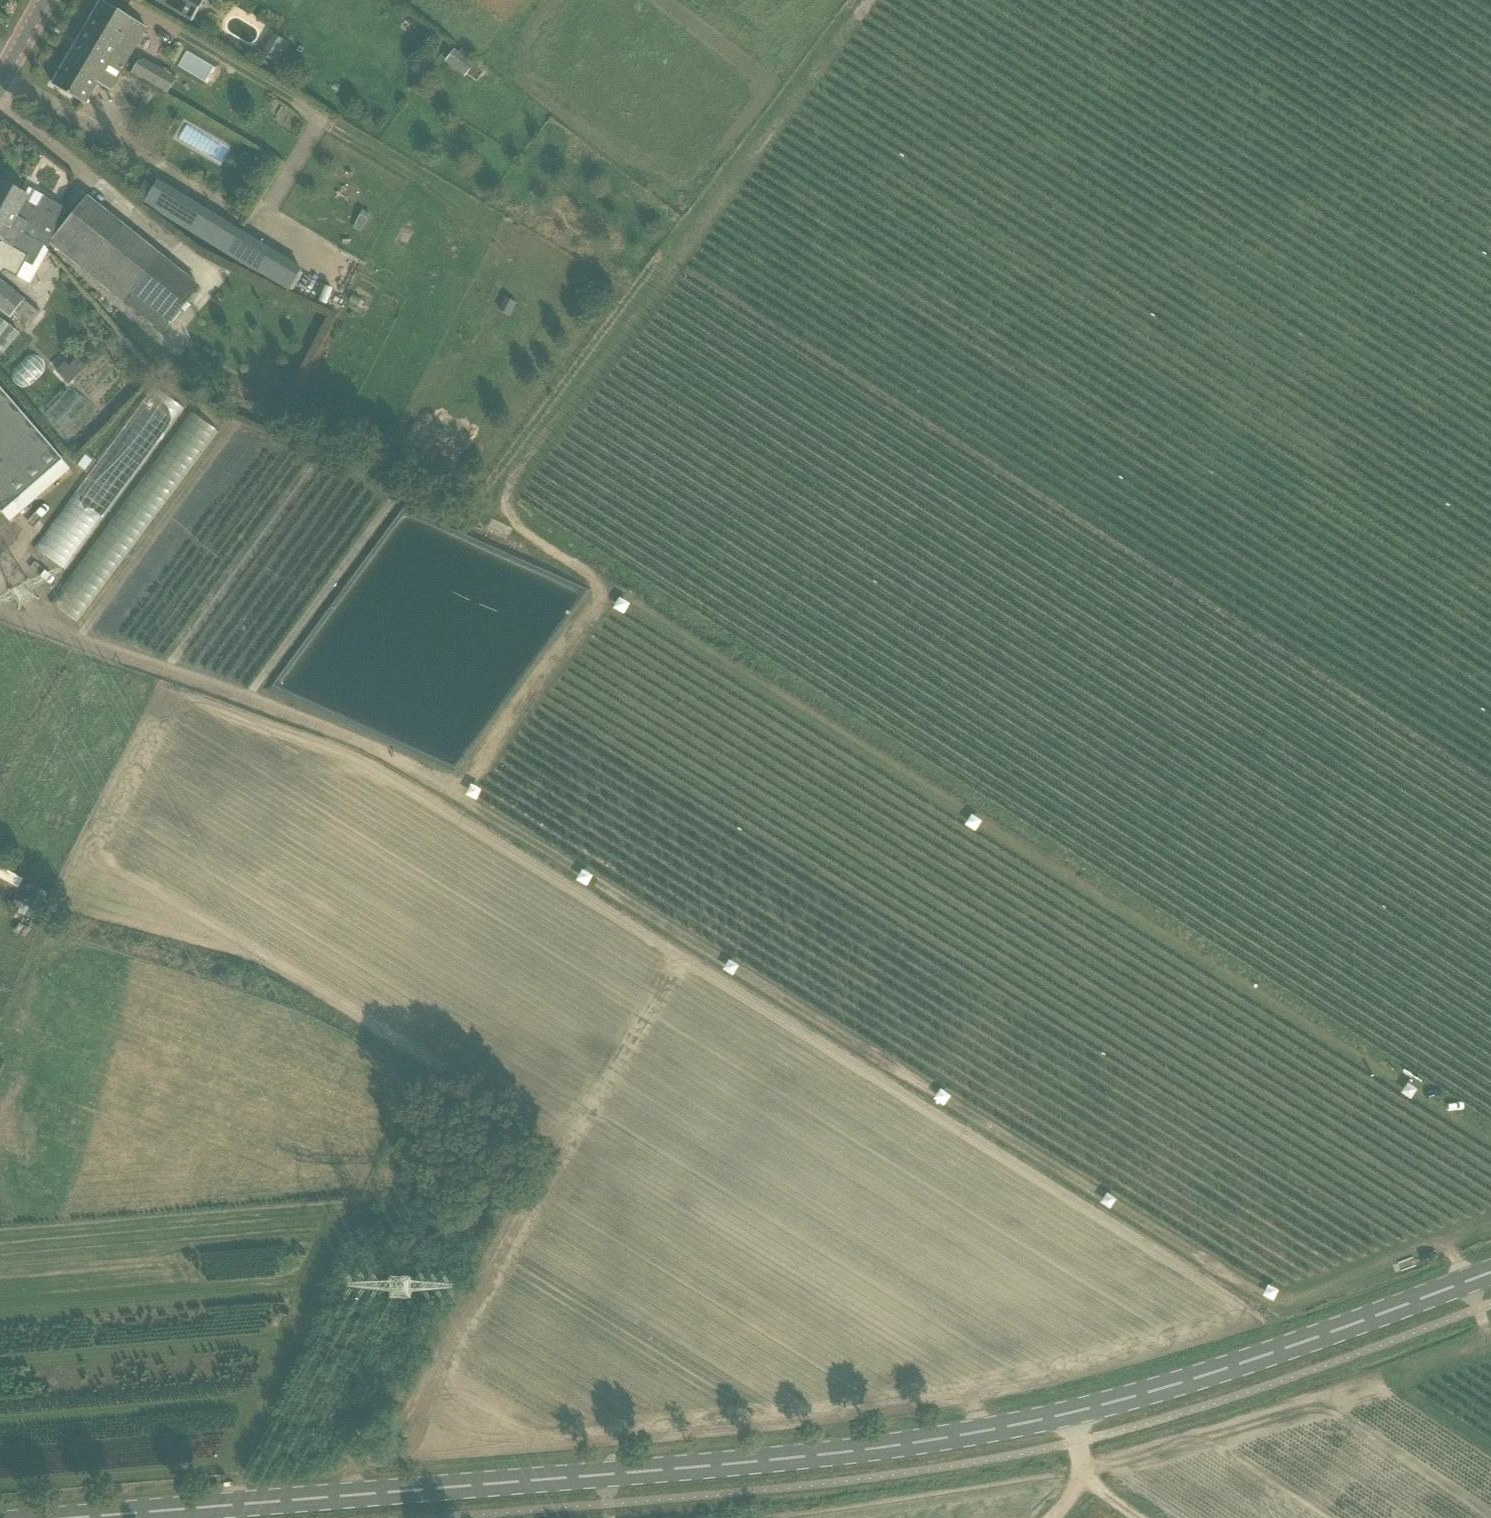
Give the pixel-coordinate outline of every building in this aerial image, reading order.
[(202,4),(205,0),(156,0),(192,21),(202,4)] [(124,70),(147,28),(101,1),(77,43),(110,63),(124,70)] [(275,32),(261,51),(276,62),(290,43),(275,32)] [(86,104),(110,63),(77,43),(53,85),(86,104)] [(484,72),(474,65),(469,61),(472,56),(461,48),(459,51),(455,48),(445,62),(465,77),(466,75),(477,82),(484,72)] [(131,74),(150,85),(160,68),(144,59),(137,63),(131,74)] [(112,175),(119,181),(121,178),(126,172),(127,171),(119,165),(112,175)] [(201,287),(88,196),(74,212),(44,196),(38,207),(27,201),(30,196),(0,180),(0,221),(25,234),(45,245),(48,247),(50,243),(122,302),(123,300),(162,331),(170,322),(170,323),(201,287)] [(363,210),(353,228),(360,232),(370,214),(363,210)] [(36,261),(45,245),(25,234),(0,221),(0,274),(2,275),(4,271),(30,285),(40,264),(36,261)] [(261,243),(241,231),(227,255),(246,266),(261,243)] [(412,252),(402,248),(396,259),(406,264),(412,252)] [(29,326),(39,313),(27,302),(1,279),(0,280),(0,309),(10,317),(13,314),(29,326)] [(500,318),(489,312),(483,324),(494,330),(500,318)] [(5,351),(16,335),(0,324),(0,347),(5,351)] [(69,385),(78,376),(69,366),(68,365),(62,365),(56,372),(69,385)] [(63,460),(0,388),(0,511),(2,513),(63,460)] [(37,550),(65,570),(182,409),(154,389),(37,550)] [(220,431),(192,410),(49,601),(77,622),(220,431)]
